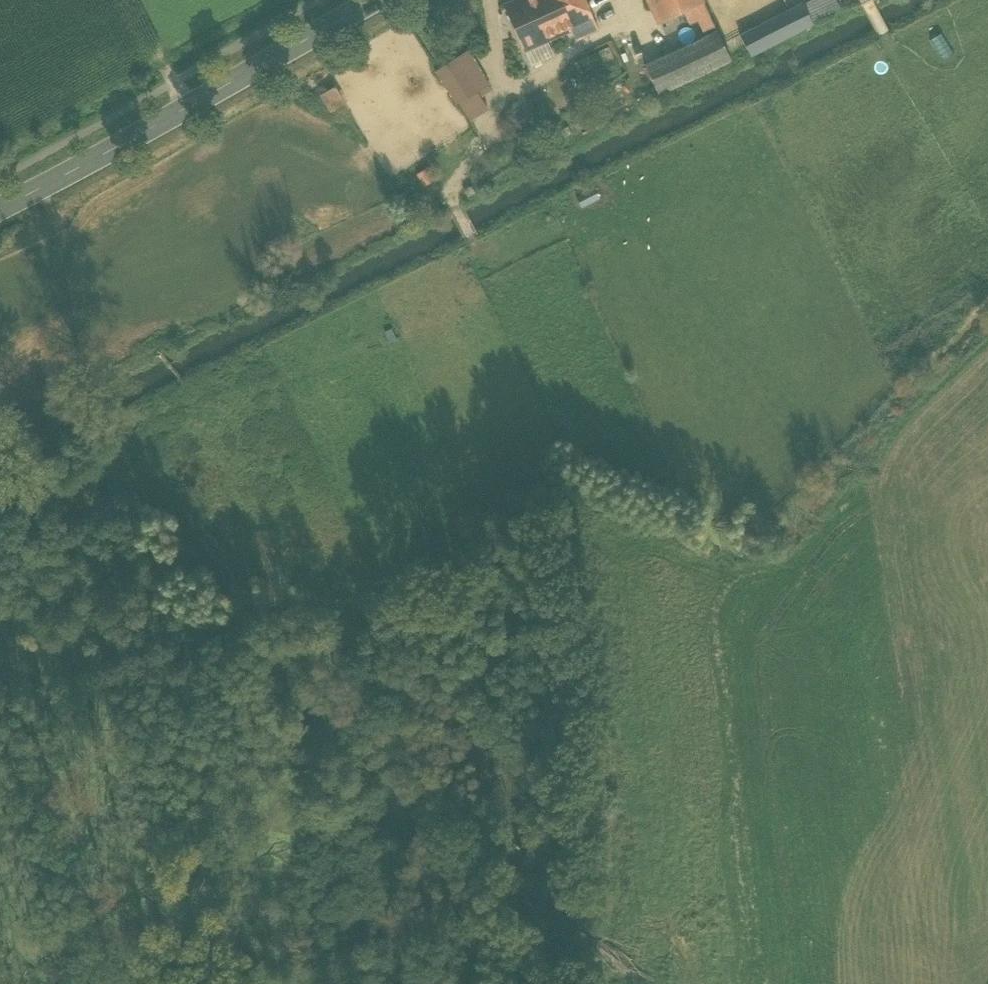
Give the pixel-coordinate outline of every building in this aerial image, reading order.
[(556,35),(550,21),(545,23),(537,6),(545,3),(543,0),(520,0),(505,6),(526,49),(547,39),(556,35)] [(571,28),(591,19),(582,0),(543,0),(545,3),(537,6),(545,23),(550,21),(556,35),(571,28)] [(703,0),(648,0),(659,22),(703,1),(703,0)] [(741,36),(751,56),(824,20),(814,0),(812,0),(741,36)] [(596,30),(591,19),(571,28),(576,39),(596,30)] [(717,32),(645,66),(658,94),(730,61),(717,32)] [(554,56),(547,39),(526,49),(524,49),(532,66),(554,56)] [(467,51),(456,58),(471,81),(477,77),(483,88),(477,92),(480,96),(491,89),(467,51)] [(456,58),(436,70),(457,105),(459,104),(468,118),(486,107),(480,96),(477,92),(483,88),(477,77),(471,81),(456,58)] [(346,121),(329,91),(310,102),(328,132),(346,121)] [(436,182),(428,170),(419,176),(426,188),(436,182)] [(470,187),(465,190),(468,196),(474,192),(470,187)]
